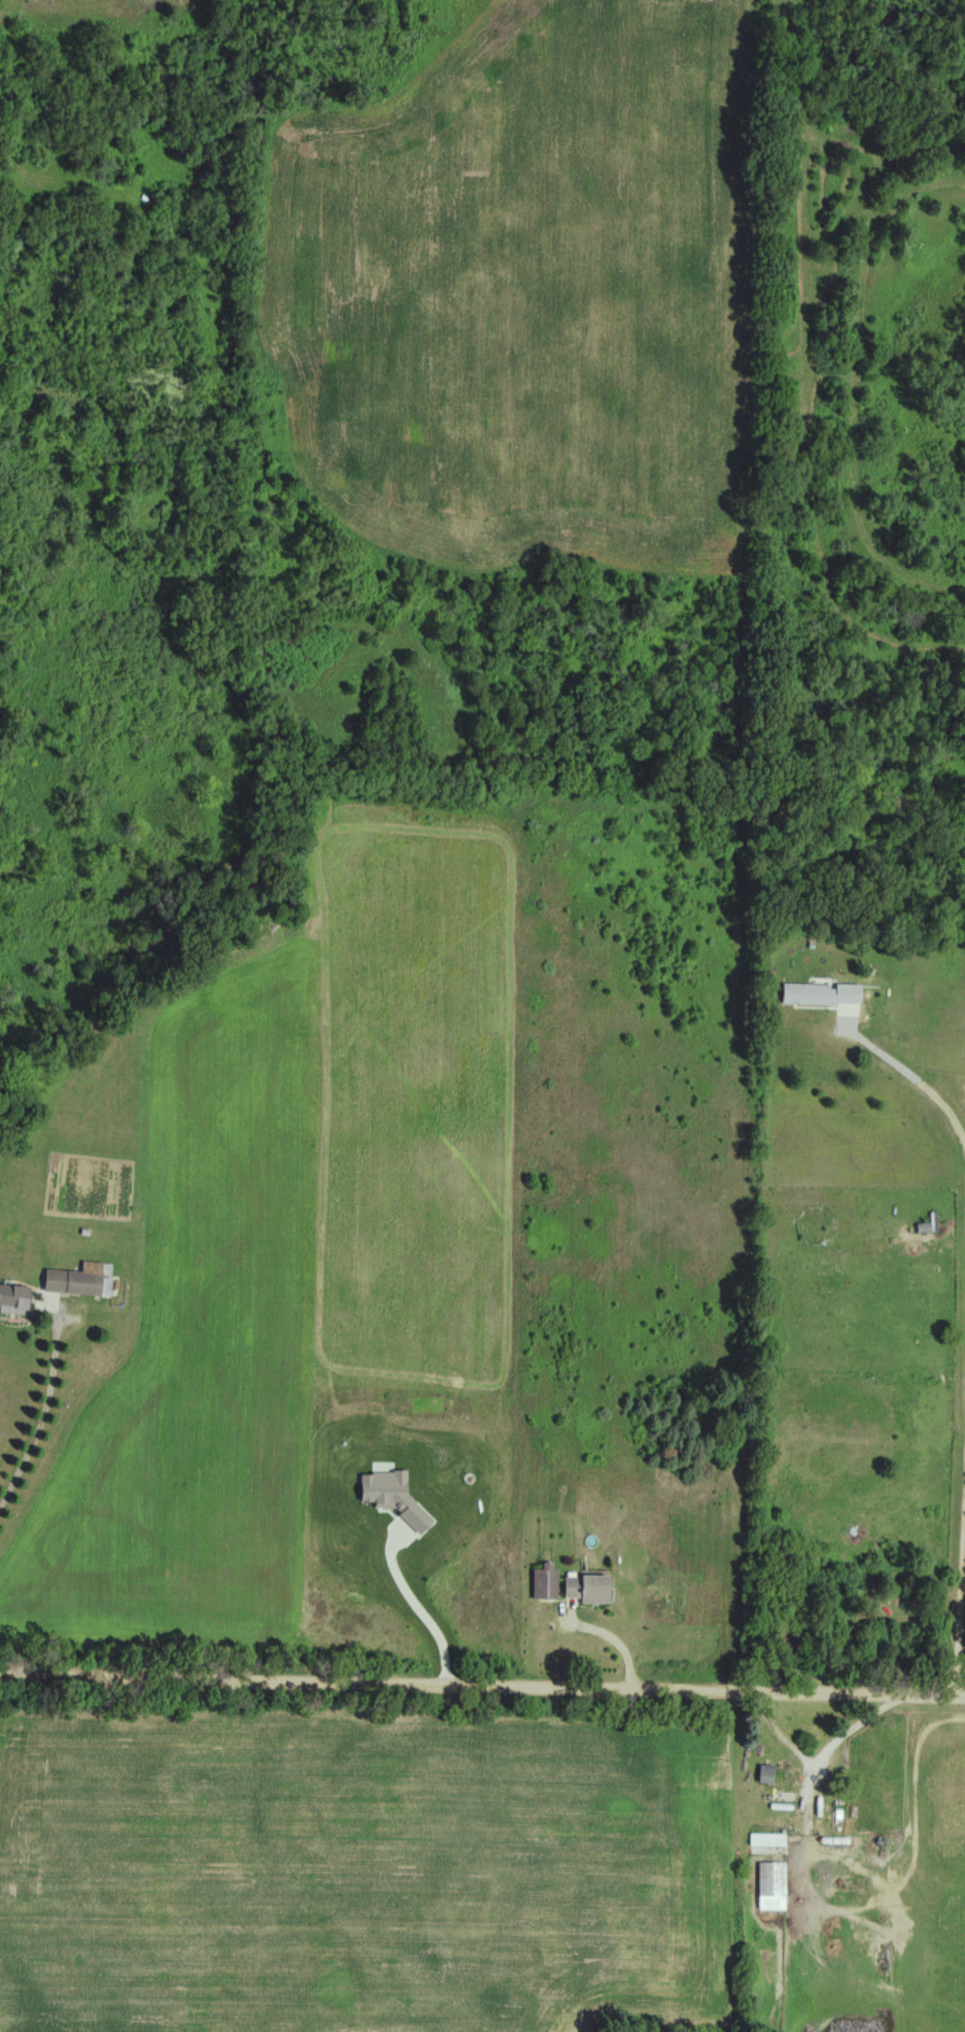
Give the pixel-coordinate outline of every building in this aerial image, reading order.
[(825,1004),(825,984),(773,984),(773,1004),(825,1004)] [(105,1262),(83,1261),(82,1271),(46,1270),(45,1292),(104,1295),(105,1262)] [(32,1311),(32,1286),(0,1286),(0,1311),(32,1311)] [(559,1599),(559,1562),(542,1562),(542,1568),(533,1568),(534,1599),(559,1599)] [(583,1603),(616,1603),(616,1576),(567,1576),(567,1598),(583,1598),(583,1603)] [(788,1846),(788,1833),(750,1833),(750,1846),(788,1846)] [(788,1911),(788,1862),(758,1862),(758,1911),(788,1911)]
